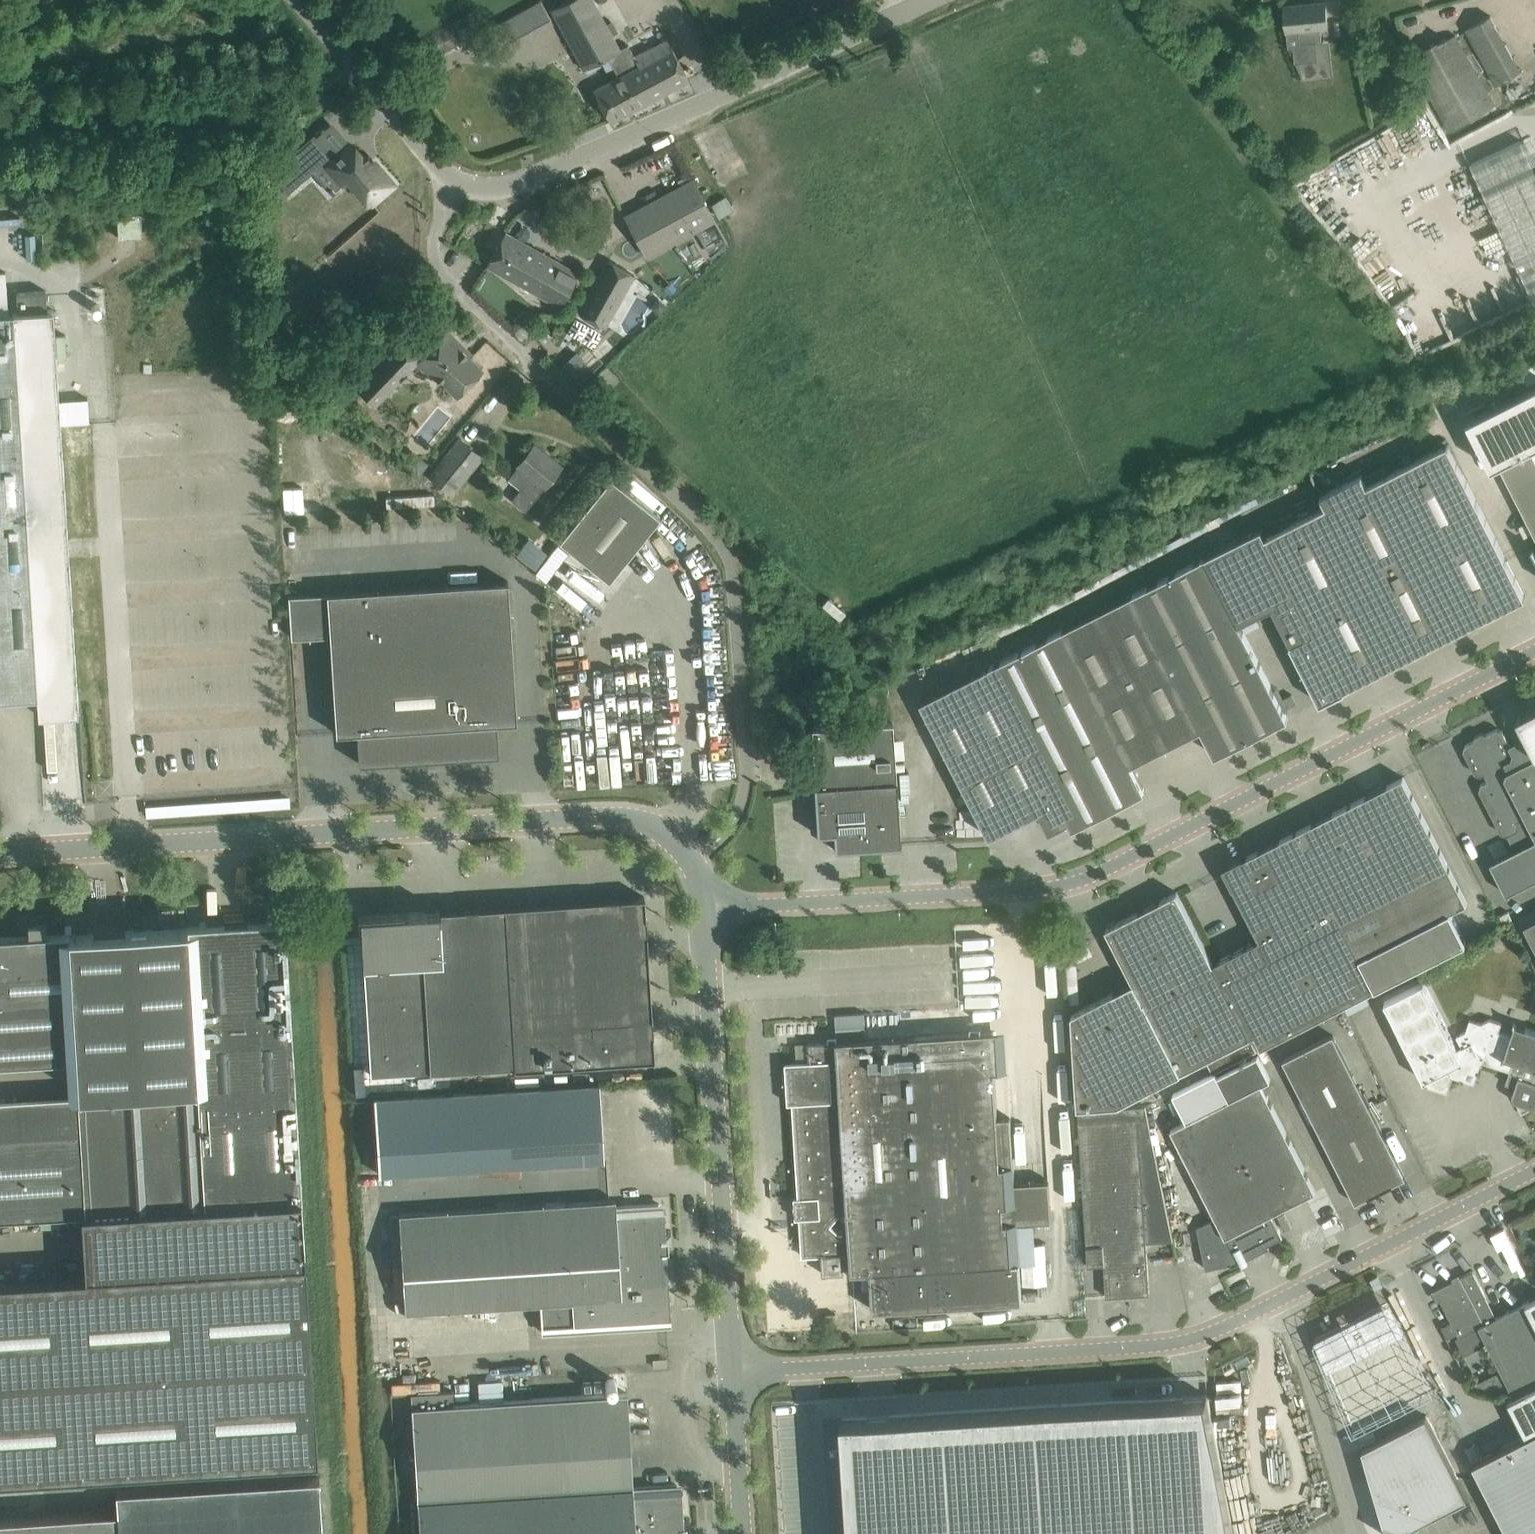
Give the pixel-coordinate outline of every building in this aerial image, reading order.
[(608,57),(620,50),(619,48),(593,0),(568,0),(552,9),(575,51),(584,69),(585,68),(587,72),(602,65),(600,61),(601,60),(608,57)] [(551,20),(541,1),(519,14),(529,32),(551,20)] [(1326,2),(1284,6),(1289,48),(1294,47),(1296,61),(1318,59),(1317,42),(1322,41),(1321,28),(1328,28),(1326,2)] [(1466,28),(1459,32),(1470,51),(1477,47),(1498,85),(1522,71),(1491,15),(1466,28)] [(1420,54),(1411,59),(1447,123),(1457,141),(1502,117),(1456,34),(1447,39),(1446,37),(1440,41),(1441,43),(1426,51),(1425,49),(1419,52),(1420,54)] [(620,50),(608,57),(613,67),(619,77),(594,90),(609,118),(610,121),(688,79),(679,61),(667,39),(655,45),(634,56),(628,44),(619,48),(620,50)] [(1516,127),(1465,151),(1534,301),(1534,168),(1533,163),(1534,162),(1534,141),(1532,135),(1522,140),(1516,127)] [(314,133),(270,171),(289,192),(321,164),(340,186),(350,177),(371,201),(392,183),(368,154),(363,158),(352,145),(348,148),(347,147),(335,157),(314,133)] [(694,181),(626,218),(636,235),(647,256),(700,227),(715,219),(704,199),(694,181)] [(143,207),(119,209),(120,233),(144,231),(143,207)] [(559,304),(577,270),(559,261),(532,246),(516,237),(503,230),(485,264),(541,294),(559,304)] [(26,258),(37,258),(36,234),(25,235),(26,258)] [(633,273),(607,258),(577,311),(603,325),(633,273)] [(37,695),(39,714),(79,712),(74,634),(53,308),(47,309),(48,318),(18,320),(18,311),(8,311),(5,271),(0,271),(0,698),(37,695)] [(46,290),(16,292),(18,311),(18,320),(48,318),(47,309),(46,290)] [(666,306),(658,298),(654,303),(654,308),(658,313),(666,306)] [(462,344),(447,330),(415,363),(431,377),(434,374),(456,396),(482,369),(468,355),(466,357),(458,348),(462,344)] [(581,382),(593,371),(577,353),(565,364),(581,382)] [(369,377),(358,388),(375,405),(403,376),(386,360),(369,377)] [(1468,420),(1492,468),(1499,463),(1534,533),(1534,388),(1468,420)] [(455,494),(451,491),(480,456),(461,439),(430,476),(438,482),(432,489),(449,502),(455,494)] [(1322,495),(1327,505),(1266,535),(1314,631),(1291,642),(1321,701),(1526,597),(1448,443),(1367,484),(1363,474),(1322,495)] [(535,444),(529,452),(519,466),(520,467),(510,480),(522,490),(514,501),(525,510),(544,487),(550,491),(567,468),(535,444)] [(418,475),(427,463),(410,450),(401,462),(418,475)] [(660,516),(611,476),(559,540),(574,552),(609,580),(660,516)] [(1266,535),(1262,528),(1064,628),(1133,764),(1203,729),(1216,755),(1288,717),(1240,622),(1272,605),(1291,642),(1314,631),(1266,535)] [(536,568),(547,553),(528,538),(516,554),(536,568)] [(558,545),(536,573),(546,581),(568,553),(558,545)] [(359,763),(499,754),(497,722),(517,721),(508,581),(289,594),(291,636),(330,633),(336,733),(357,732),(359,763)] [(1050,830),(1069,820),(1073,827),(1146,790),(1133,764),(1064,628),(922,701),(991,837),(1041,811),(1050,830)] [(1292,694),(1283,698),(1288,707),(1297,703),(1292,694)] [(1518,717),(1527,735),(1534,751),(1534,708),(1518,717)] [(822,832),(836,844),(836,848),(900,844),(893,723),(812,728),(818,832),(822,832)] [(1510,770),(1506,762),(1513,759),(1515,753),(1503,730),(1497,728),(1466,744),(1464,750),(1476,773),(1481,775),(1485,773),(1488,780),(1481,783),(1480,790),(1502,833),(1508,835),(1518,829),(1520,823),(1518,820),(1526,816),(1534,834),(1534,757),(1510,770)] [(788,748),(788,738),(777,739),(778,749),(788,748)] [(1468,902),(1413,794),(1404,776),(1353,802),(1417,928),(1468,902)] [(1417,928),(1353,802),(1295,831),(1359,957),(1417,928)] [(1213,962),(1223,980),(1226,979),(1256,1036),(1256,1035),(1262,1047),(1376,989),(1359,957),(1341,921),(1295,831),(1230,865),(1227,873),(1260,938),(1213,962)] [(1507,893),(1534,879),(1534,839),(1516,849),(1513,850),(1491,862),(1507,893)] [(1213,962),(1177,891),(1106,927),(1134,981),(1073,1013),(1078,1106),(1154,1101),(1262,1047),(1256,1035),(1256,1036),(1226,979),(1223,980),(1213,962)] [(644,897),(505,906),(505,907),(506,926),(509,983),(510,999),(514,1066),(514,1069),(654,1061),(654,1058),(644,897)] [(404,910),(358,913),(360,934),(362,933),(362,935),(371,1075),(514,1066),(510,999),(509,983),(506,926),(505,907),(505,906),(435,910),(436,916),(427,917),(427,911),(404,912),(404,910)] [(53,928),(64,927),(63,917),(53,917),(53,928)] [(1524,925),(1534,945),(1534,919),(1524,925)] [(199,1084),(207,1205),(302,1199),(285,920),(187,926),(199,1084)] [(0,937),(0,1063),(74,1059),(76,1092),(199,1084),(187,926),(0,937)] [(1385,1001),(1425,1080),(1427,1079),(1465,1061),(1458,1048),(1425,981),(1385,1001)] [(1427,1079),(1430,1085),(1448,1091),(1454,1074),(1462,1077),(1462,1079),(1464,1080),(1465,1078),(1478,1071),(1481,1072),(1481,1070),(1479,1069),(1482,1061),(1510,1070),(1506,1083),(1516,1086),(1513,1096),(1522,1114),(1533,1108),(1534,1103),(1534,1104),(1534,1030),(1516,1024),(1515,1021),(1514,1022),(1515,1024),(1512,1035),(1500,1031),(1502,1022),(1491,1018),(1482,1022),(1470,1018),(1466,1030),(1457,1035),(1462,1046),(1458,1048),(1465,1061),(1427,1079)] [(810,1061),(791,1062),(803,1256),(822,1254),(823,1274),(845,1272),(845,1268),(852,1268),(852,1272),(870,1271),(872,1308),(1023,1299),(1020,1263),(1018,1224),(1035,1223),(1052,1222),(1051,1205),(1049,1184),(1015,1186),(1011,1120),(998,1120),(995,1068),(993,1030),(808,1042),(810,1061)] [(1284,1060),(1356,1202),(1406,1177),(1334,1034),(1284,1060)] [(1174,1115),(1179,1124),(1171,1128),(1216,1216),(1203,1223),(1198,1226),(1200,1235),(1199,1235),(1202,1249),(1207,1268),(1231,1263),(1232,1266),(1270,1246),(1269,1244),(1283,1236),(1272,1213),(1316,1190),(1261,1082),(1270,1078),(1259,1055),(1219,1075),(1230,1098),(1221,1103),(1216,1093),(1174,1115)] [(83,1213),(87,1275),(306,1261),(302,1199),(207,1205),(199,1084),(76,1092),(78,1126),(0,1132),(0,1218),(83,1213)] [(382,1173),(604,1159),(599,1084),(377,1099),(382,1173)] [(1146,1105),(1079,1110),(1089,1264),(1104,1263),(1107,1296),(1150,1293),(1147,1241),(1174,1239),(1146,1105)] [(542,1332),(667,1324),(659,1203),(615,1206),(615,1199),(401,1212),(408,1312),(540,1304),(542,1332)] [(312,1360),(306,1261),(87,1275),(0,1280),(0,1478),(318,1458),(312,1360)] [(1526,1434),(1534,1429),(1534,1297),(1497,1316),(1474,1270),(1451,1281),(1453,1284),(1438,1292),(1447,1310),(1452,1321),(1459,1335),(1479,1325),(1515,1397),(1509,1400),(1526,1434)] [(1355,1433),(1437,1391),(1392,1302),(1315,1341),(1355,1433)] [(410,1393),(418,1500),(420,1533),(680,1533),(677,1484),(633,1487),(627,1392),(454,1403),(453,1390),(410,1393)] [(1205,1396),(842,1417),(850,1533),(1232,1533),(1205,1396)] [(1427,1415),(1363,1447),(1388,1533),(1396,1533),(1468,1497),(1427,1415)] [(1510,1533),(1534,1533),(1534,1431),(1474,1462),(1510,1533)] [(117,1510),(119,1533),(324,1533),(320,1478),(116,1491),(117,1510)] [(0,1517),(0,1533),(119,1533),(117,1510),(0,1517)]
